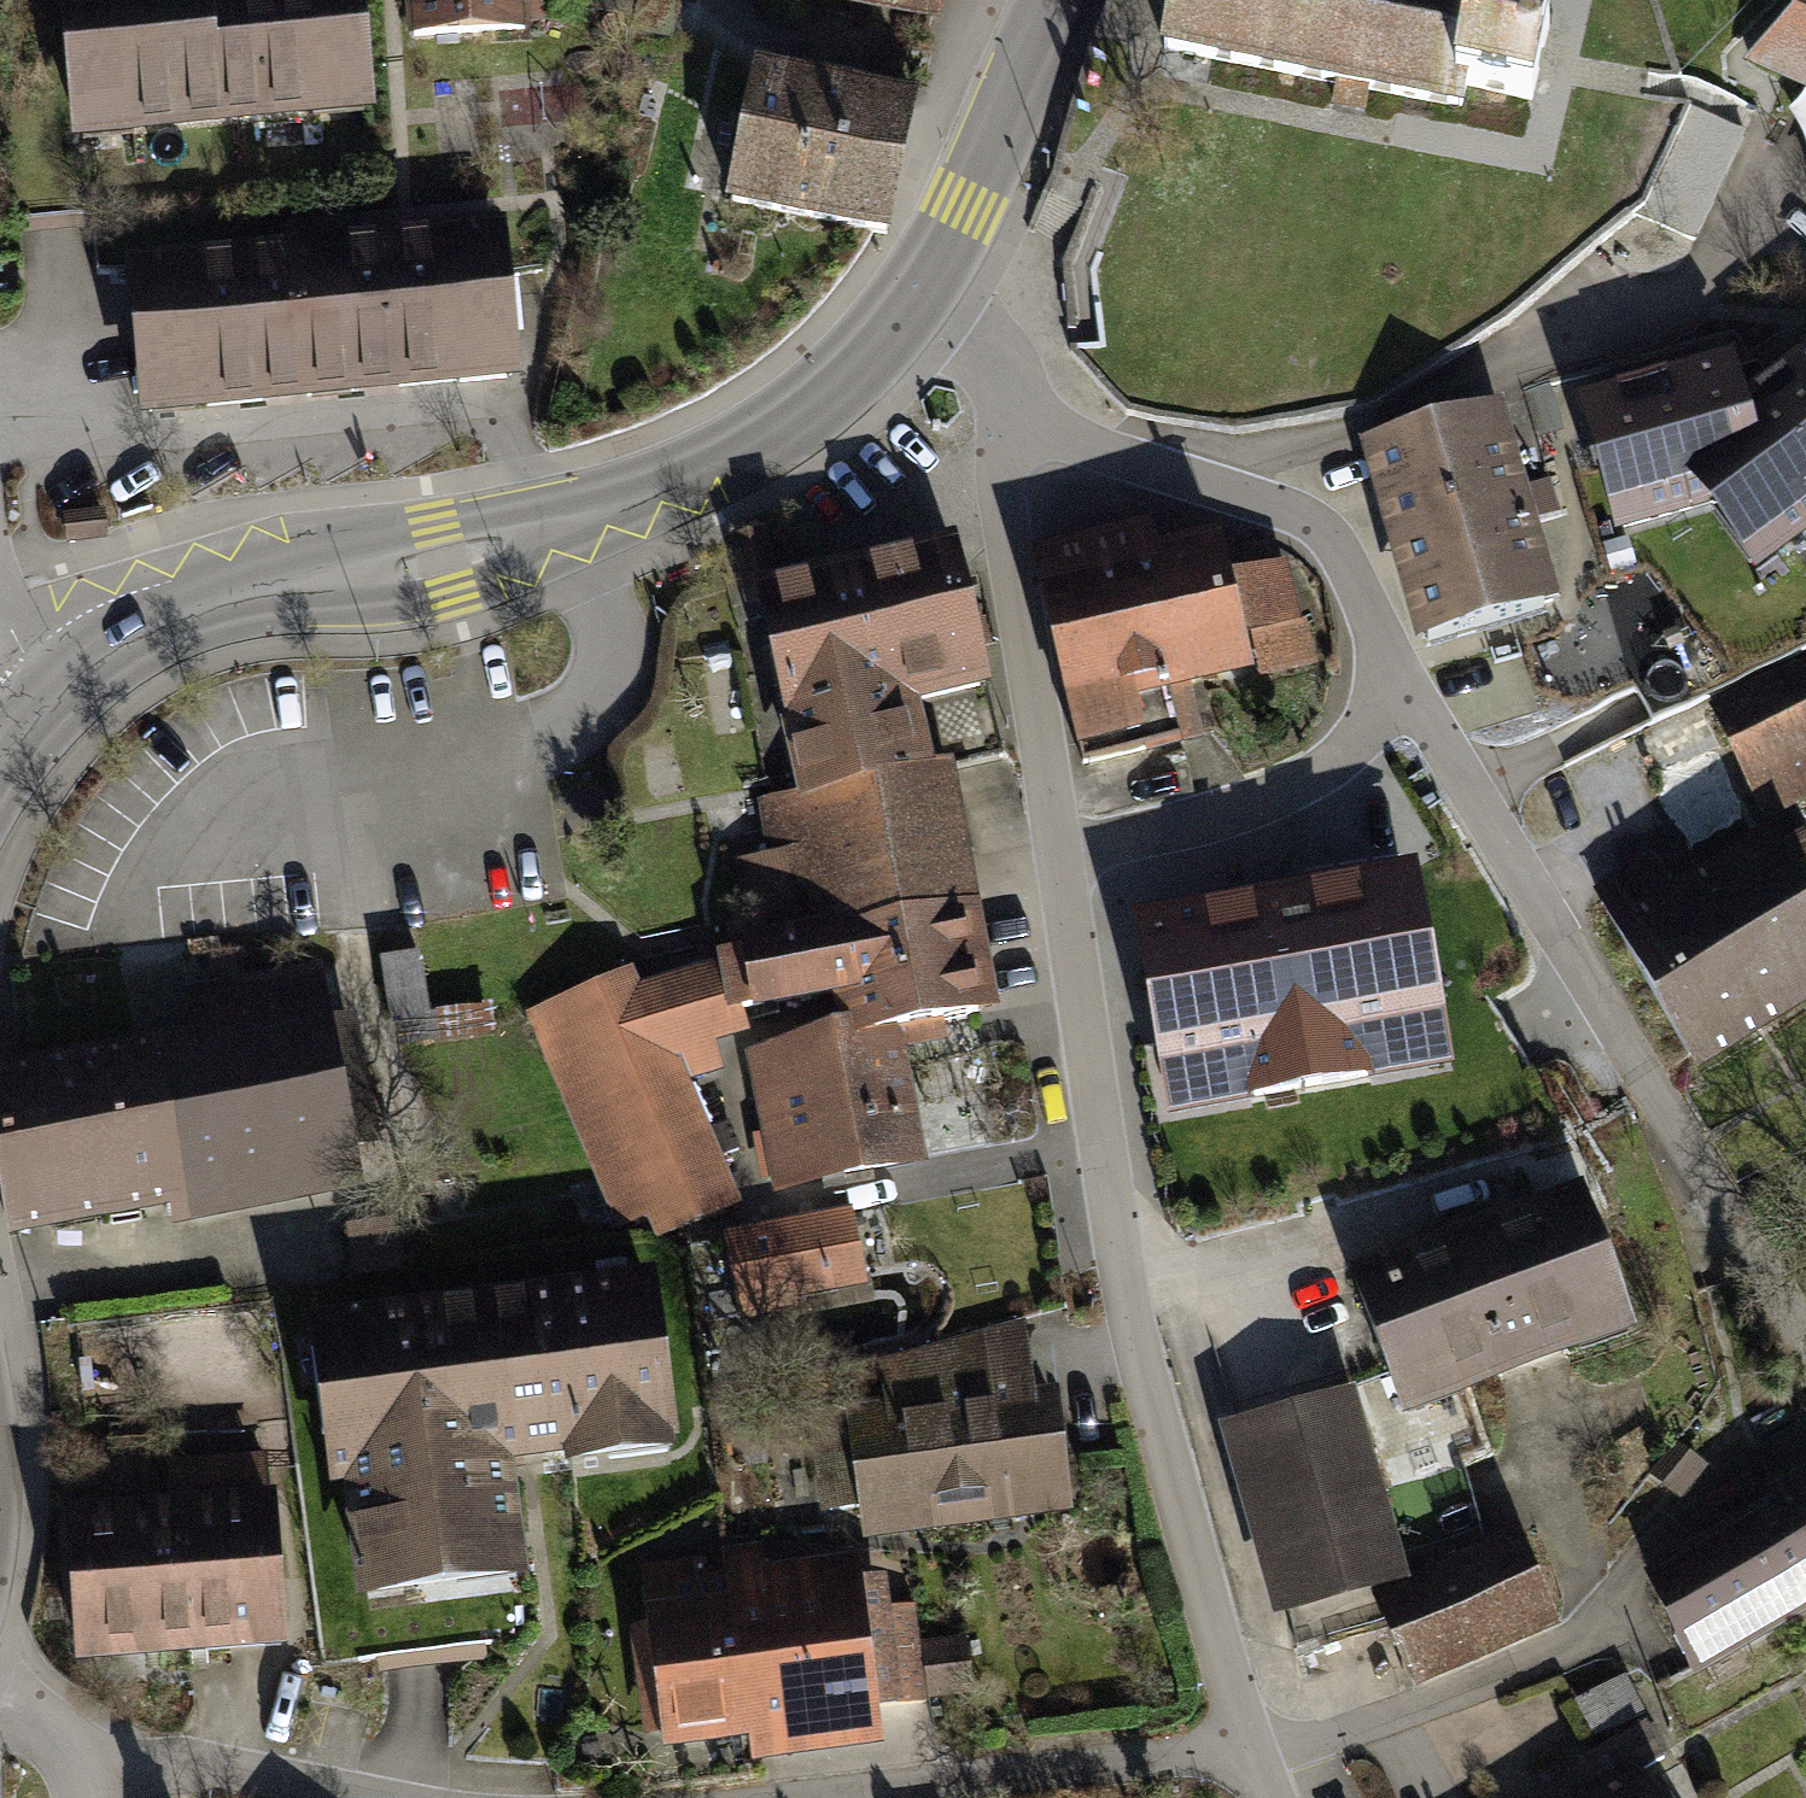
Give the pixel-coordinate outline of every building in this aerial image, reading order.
[(71,135),(369,106),(359,0),(57,0),(71,135)] [(407,35),(529,30),(528,0),(406,0),(407,35)] [(584,1),(627,10),(629,0),(584,0),(584,1)] [(936,19),(940,0),(842,0),(936,19)] [(1158,46),(1522,128),(1527,98),(1544,0),(1169,0),(1158,46)] [(1740,63),(1805,90),(1805,0),(1801,0),(1740,63)] [(912,89),(753,57),(724,201),(883,233),(912,89)] [(1643,205),(1693,239),(1717,185),(1743,127),(1689,104),(1643,205)] [(497,231),(134,265),(148,410),(510,376),(497,231)] [(1572,401),(1609,538),(1697,515),(1748,576),(1805,531),(1805,342),(1744,389),(1730,354),(1572,401)] [(1499,404),(1354,443),(1408,645),(1553,606),(1530,520),(1556,513),(1547,480),(1522,487),(1499,404)] [(1154,517),(1027,549),(1078,748),(1140,732),(1146,755),(1207,739),(1195,691),(1255,676),(1256,681),(1324,664),(1311,612),(1301,615),(1287,557),(1233,571),(1223,529),(1166,543),(1160,545),(1154,517)] [(992,687),(955,538),(753,584),(784,717),(777,719),(793,795),(935,768),(921,705),(992,687)] [(1572,683),(1637,670),(1625,613),(1561,626),(1572,683)] [(1705,711),(1760,823),(1805,800),(1805,676),(1802,678),(1797,666),(1705,711)] [(935,768),(793,795),(757,801),(766,854),(735,860),(750,937),(737,940),(738,947),(712,954),(727,1015),(745,1010),(749,1009),(750,1013),(829,1000),(835,1026),(848,1023),(852,1038),(944,1022),(996,1012),(953,764),(935,768)] [(1585,894),(1690,1073),(1805,1005),(1805,907),(1760,830),(1669,883),(1652,854),(1585,894)] [(1416,862),(1129,914),(1165,1112),(1452,1061),(1416,862)] [(727,1015),(712,954),(709,943),(639,964),(645,982),(640,984),(631,966),(532,1011),(546,1041),(535,1049),(617,1233),(644,1222),(653,1242),(741,1205),(690,1081),(723,1071),(715,1041),(750,1033),(745,1010),(727,1015)] [(417,952),(378,957),(387,1023),(394,1022),(398,1047),(492,1034),(488,1003),(426,1012),(417,952)] [(0,1066),(0,1197),(8,1238),(173,1206),(176,1221),(387,1180),(354,1014),(329,1019),(318,961),(180,988),(188,1030),(0,1066)] [(744,1055),(774,1197),(925,1162),(904,1048),(946,1041),(944,1022),(852,1038),(848,1023),(835,1026),(744,1055)] [(1588,1190),(1352,1270),(1403,1418),(1639,1338),(1588,1190)] [(852,1207),(726,1232),(744,1320),(803,1308),(801,1297),(868,1283),(852,1207)] [(525,1576),(512,1473),(679,1450),(655,1267),(303,1314),(326,1485),(339,1484),(354,1599),(525,1576)] [(1075,1412),(1045,1416),(1035,1340),(904,1358),(911,1409),(856,1416),(874,1554),(1090,1526),(1075,1412)] [(1408,1573),(1356,1389),(1225,1423),(1276,1616),(1371,1590),(1410,1580),(1408,1573)] [(1752,1453),(1778,1499),(1704,1539),(1642,1573),(1699,1678),(1805,1620),(1805,1424),(1752,1453)] [(1675,1442),(1650,1473),(1682,1499),(1707,1468),(1675,1442)] [(72,1667),(279,1652),(265,1451),(165,1458),(168,1502),(61,1509),(72,1667)] [(1559,1627),(1519,1529),(1408,1573),(1410,1580),(1371,1590),(1411,1690),(1559,1627)] [(753,1621),(662,1636),(684,1768),(904,1731),(878,1574),(785,1589),(780,1560),(744,1566),(753,1621)] [(1581,1757),(1600,1791),(1640,1769),(1666,1756),(1648,1721),(1581,1757)] [(1648,1783),(1657,1797),(1700,1797),(1681,1764),(1648,1783)] [(1648,1783),(1640,1769),(1600,1791),(1586,1797),(1657,1797),(1648,1783)]
